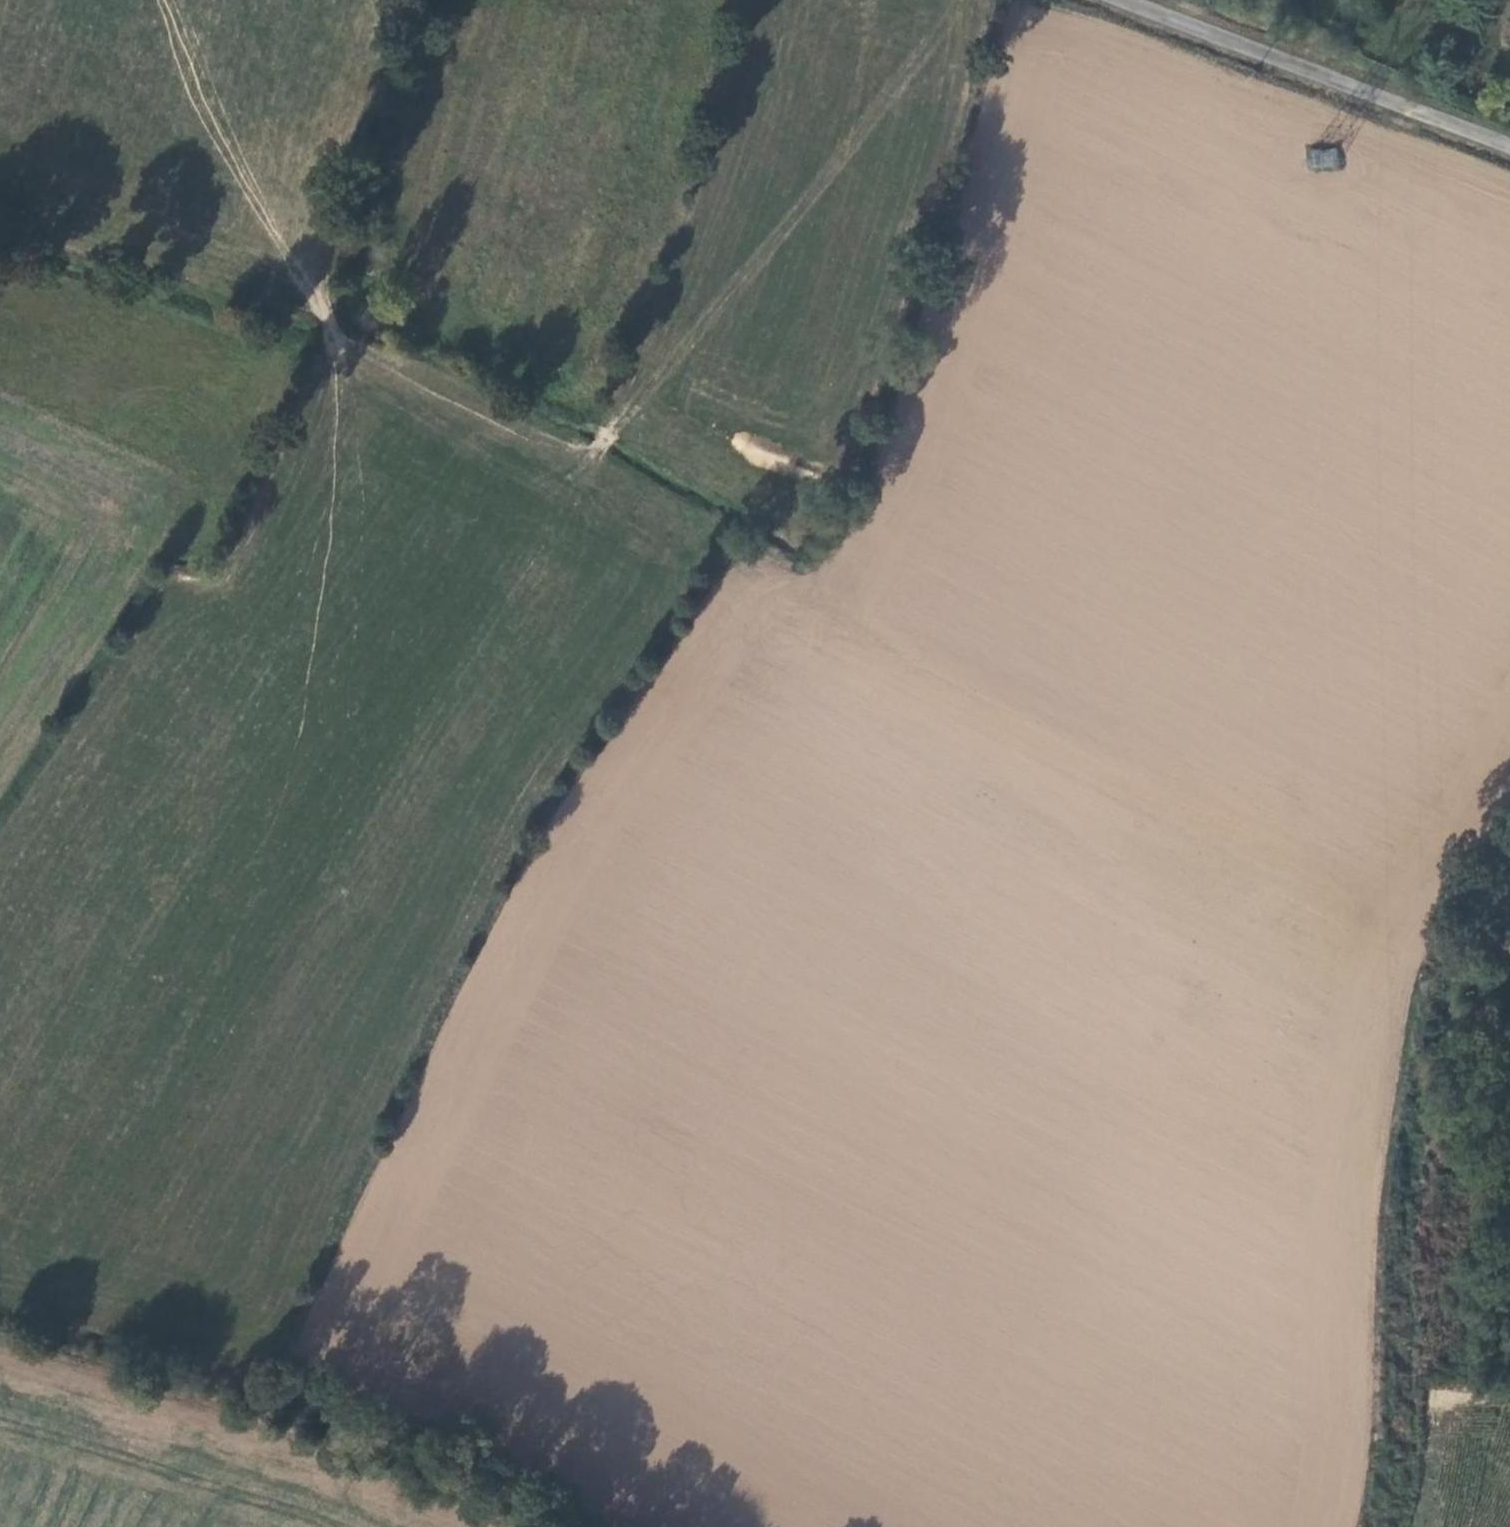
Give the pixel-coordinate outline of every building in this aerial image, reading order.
[(1307,167),(1336,170),(1338,150),(1309,148),(1307,167)]
